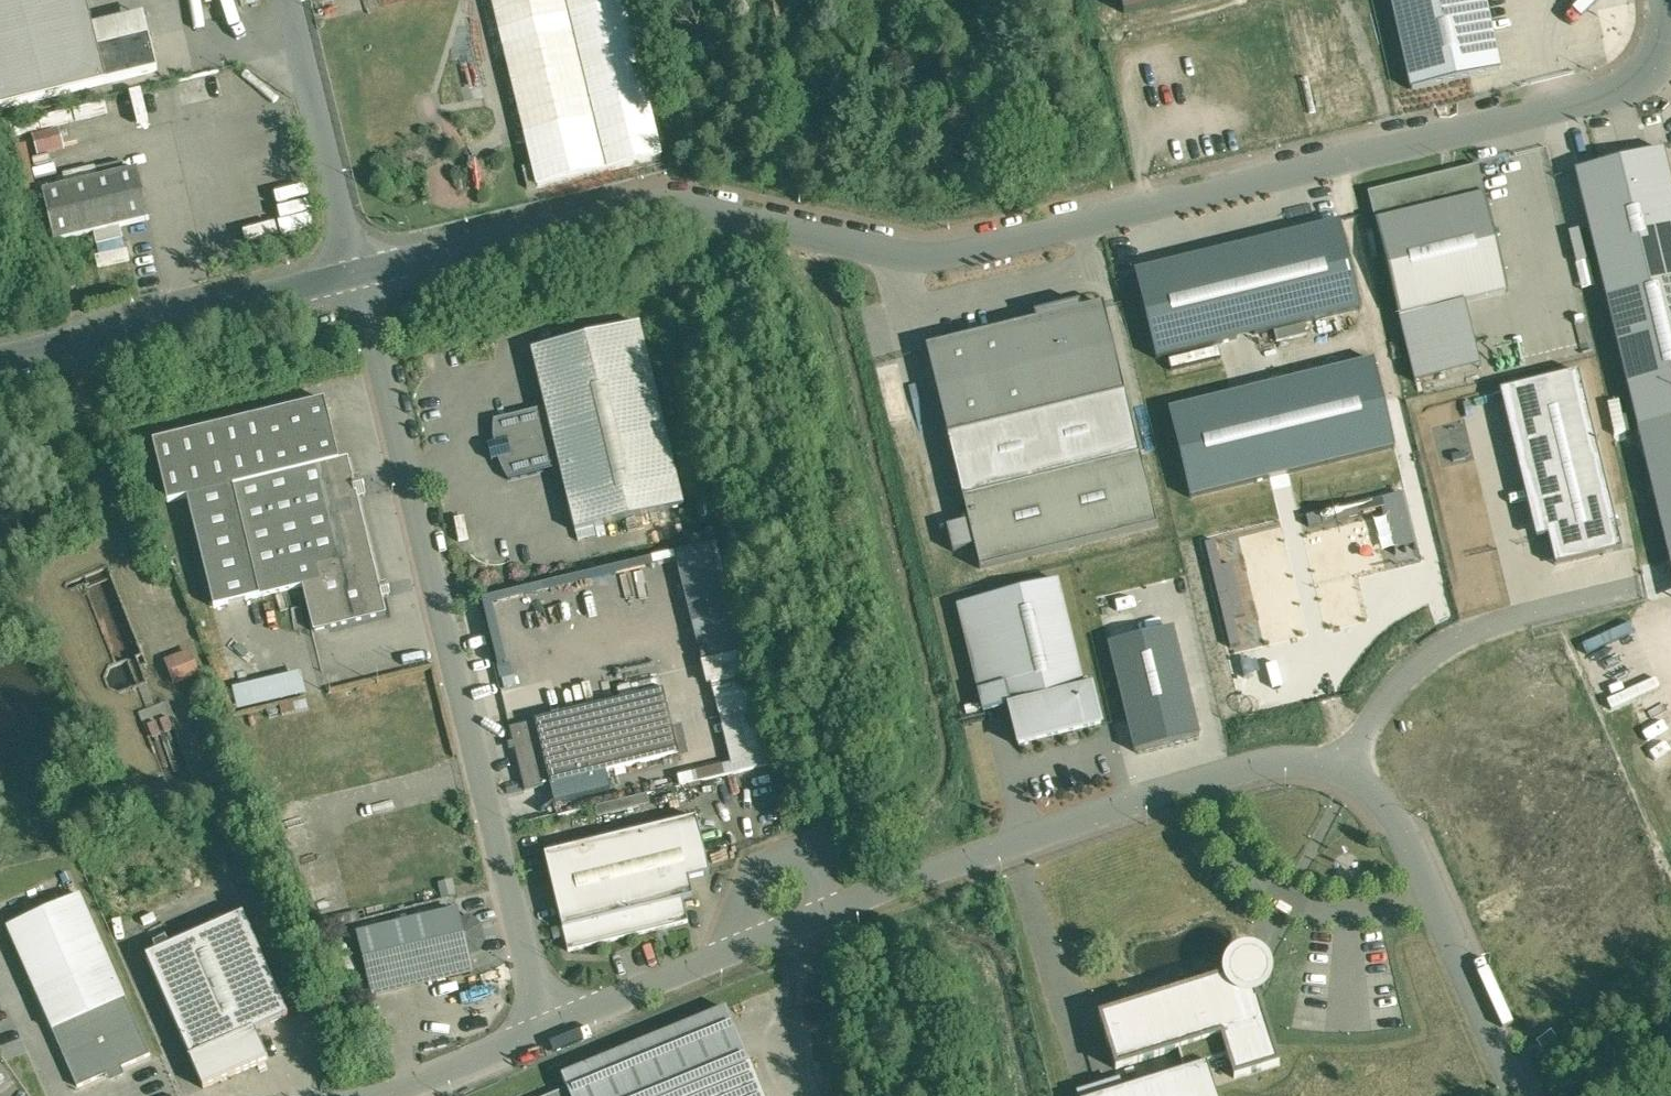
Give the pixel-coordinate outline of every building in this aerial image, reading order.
[(3,110),(108,84),(99,49),(87,0),(0,0),(0,110),(3,110)] [(539,185),(658,156),(619,0),(493,0),(539,185)] [(1123,19),(1213,0),(1119,0),(1123,19)] [(1407,92),(1495,73),(1479,0),(1387,0),(1407,92)] [(150,37),(99,49),(108,84),(159,71),(150,37)] [(1663,158),(1582,178),(1670,539),(1670,192),(1663,158)] [(1369,193),(1376,221),(1484,195),(1477,166),(1369,193)] [(139,171),(44,194),(55,243),(151,220),(139,171)] [(1484,195),(1376,221),(1400,319),(1465,303),(1508,293),(1484,195)] [(1338,221),(1137,270),(1159,359),(1360,311),(1338,221)] [(122,227),(96,233),(111,296),(137,290),(122,227)] [(1035,321),(926,348),(947,437),(1126,394),(1104,305),(1081,310),(1079,303),(1034,314),(1035,321)] [(1465,303),(1400,319),(1416,383),(1481,367),(1465,303)] [(640,324),(533,350),(547,408),(561,468),(577,532),(595,527),(685,506),(640,324)] [(1373,360),(1169,410),(1191,498),(1394,448),(1373,360)] [(1578,373),(1500,391),(1537,538),(1548,535),(1556,565),(1622,550),(1578,373)] [(1126,394),(947,437),(980,570),(1158,526),(1126,394)] [(326,400),(154,442),(169,503),(189,498),(216,608),(304,586),(315,632),(388,614),(350,458),(341,460),(326,400)] [(547,408),(495,420),(494,432),(496,443),(489,445),(493,461),(499,459),(504,470),(510,480),(561,468),(547,408)] [(595,527),(577,532),(579,540),(597,536),(595,527)] [(1059,581),(958,605),(980,693),(1006,687),(1010,706),(1085,688),(1059,581)] [(1174,629),(1108,645),(1134,753),(1200,737),(1174,629)] [(173,687),(200,676),(190,651),(163,662),(173,687)] [(742,653),(701,663),(707,686),(712,686),(731,765),(679,778),(680,786),(769,765),(742,653)] [(300,675),(238,690),(242,707),(304,692),(300,675)] [(1010,706),(1020,746),(1102,726),(1092,686),(1085,688),(1010,706)] [(663,690),(534,721),(535,722),(510,728),(525,791),(550,785),(550,786),(679,755),(663,690)] [(557,815),(586,808),(584,798),(555,805),(557,815)] [(696,819),(545,855),(563,929),(682,900),(692,898),(688,880),(709,874),(696,819)] [(80,899),(8,931),(79,1087),(151,1054),(80,899)] [(682,900),(563,929),(568,951),(688,923),(682,900)] [(458,911),(360,935),(372,987),(471,964),(469,953),(461,921),(458,911)] [(245,914),(148,957),(192,1057),(190,1058),(190,1059),(192,1058),(205,1088),(269,1060),(257,1030),(289,1016),(245,914)] [(480,926),(471,919),(461,921),(469,953),(479,951),(484,940),(480,926)] [(1228,975),(1101,1015),(1117,1069),(1179,1049),(1222,1036),(1228,1055),(1235,1078),(1281,1064),(1260,998),(1258,998),(1255,989),(1258,988),(1262,985),(1264,981),(1266,976),(1267,972),(1266,967),(1264,963),(1261,959),(1257,956),(1253,955),(1248,954),(1243,955),(1239,957),(1235,960),(1233,964),(1231,968),(1231,973),(1231,976),(1229,977),(1228,975)] [(563,1076),(569,1089),(572,1095),(764,1095),(727,1008),(563,1076)] [(1552,1030),(1537,1041),(1545,1052),(1560,1041),(1552,1030)] [(1222,1036),(1179,1049),(1186,1070),(1208,1063),(1208,1064),(1208,1062),(1228,1055),(1222,1036)] [(1103,1095),(1218,1095),(1208,1064),(1208,1063),(1186,1070),(1103,1095)]
